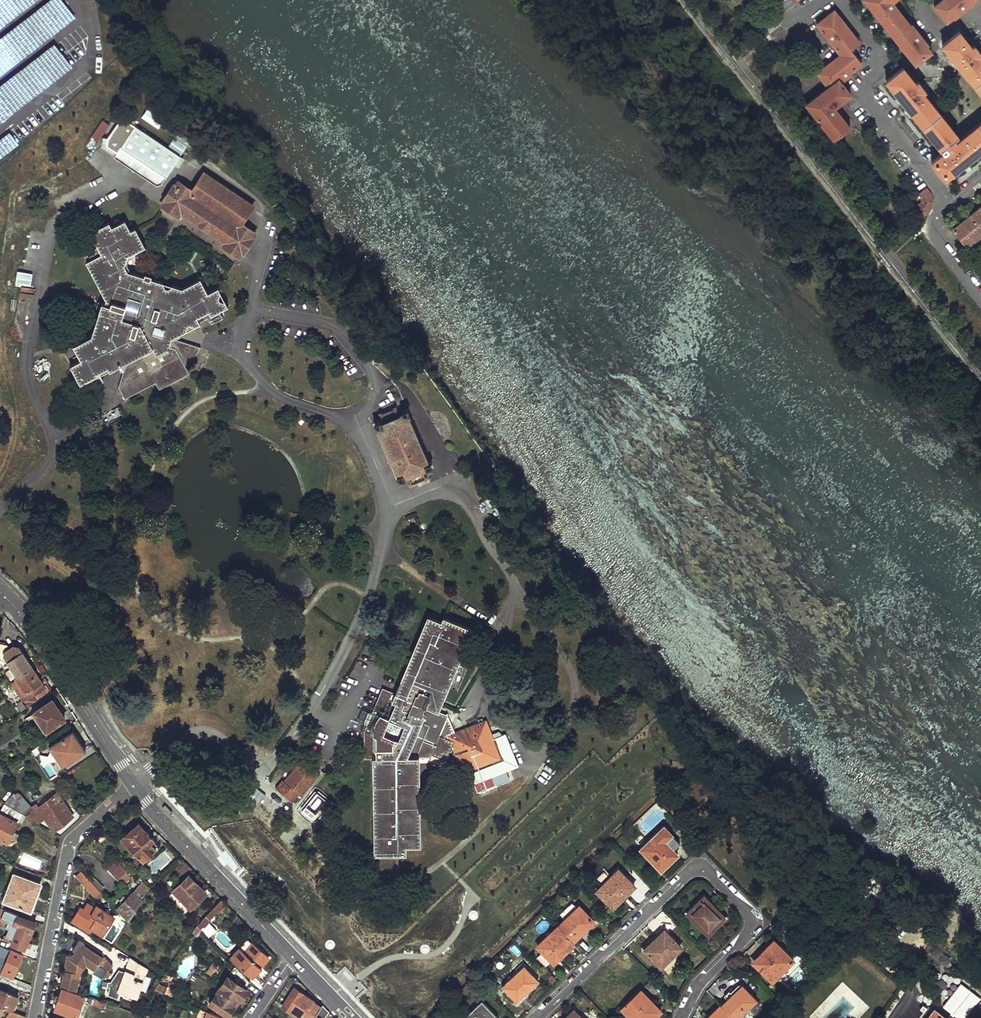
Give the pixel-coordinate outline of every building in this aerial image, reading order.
[(77,18),(62,0),(54,0),(0,42),(0,77),(77,18)] [(38,0),(0,0),(0,29),(38,0)] [(915,63),(930,51),(926,46),(928,45),(911,23),(909,25),(891,1),(893,0),(866,0),(915,63)] [(933,4),(946,21),(953,16),(954,18),(974,2),(972,0),(938,0),(933,4)] [(818,95),(807,104),(834,139),(843,133),(849,127),(833,107),(849,94),(840,82),(849,76),(847,73),(861,63),(850,49),(858,42),(848,29),(833,11),(817,24),(841,55),(830,63),(818,73),(829,87),(818,95)] [(979,57),(980,55),(974,46),(972,48),(959,32),(943,46),(980,94),(980,59),(979,57)] [(74,69),(56,47),(0,90),(0,126),(74,69)] [(887,80),(899,95),(941,148),(945,145),(948,148),(932,160),(945,177),(980,149),(980,122),(956,142),(954,138),(957,136),(922,92),(925,90),(918,81),(915,84),(902,68),(887,80)] [(175,167),(181,158),(124,118),(110,138),(107,147),(117,154),(114,158),(157,187),(161,185),(166,179),(175,167)] [(0,141),(0,160),(19,146),(10,134),(0,141)] [(181,158),(175,167),(179,169),(185,161),(181,158)] [(191,193),(189,196),(208,209),(223,186),(204,173),(191,193)] [(253,206),(223,186),(208,209),(189,196),(191,193),(177,183),(163,204),(178,214),(181,211),(226,242),(224,245),(240,255),(253,235),(240,226),(253,206)] [(931,191),(917,193),(920,209),(933,207),(931,191)] [(954,229),(968,246),(980,235),(980,207),(954,229)] [(112,228),(109,223),(91,233),(102,254),(86,262),(106,300),(105,304),(103,303),(98,316),(101,321),(100,324),(95,327),(92,336),(63,352),(72,369),(79,372),(80,374),(78,379),(80,384),(95,377),(97,376),(96,374),(109,367),(116,369),(123,370),(118,387),(125,399),(155,383),(159,389),(189,375),(185,366),(188,364),(192,362),(195,358),(196,355),(198,352),(200,348),(171,339),(173,332),(180,334),(200,324),(197,318),(210,312),(212,316),(228,307),(226,304),(220,302),(219,299),(221,294),(218,289),(208,294),(200,279),(183,289),(173,286),(168,289),(166,288),(163,283),(128,272),(124,266),(127,256),(129,256),(145,248),(136,229),(131,231),(125,221),(112,228)] [(17,272),(15,284),(30,286),(32,274),(17,272)] [(380,349),(369,353),(373,362),(385,362),(380,349)] [(96,379),(116,369),(109,367),(96,374),(97,376),(95,377),(96,379)] [(375,424),(399,480),(407,477),(411,485),(426,478),(423,470),(430,468),(405,411),(398,414),(394,406),(379,413),(383,421),(375,424)] [(438,710),(473,629),(444,617),(442,621),(427,615),(395,692),(381,686),(370,711),(366,710),(362,721),(366,723),(363,731),(363,757),(372,757),(374,853),(405,853),(405,845),(420,845),(419,756),(430,756),(431,753),(437,756),(438,753),(442,755),(443,752),(445,753),(446,751),(449,752),(451,747),(454,748),(463,772),(468,770),(469,772),(466,773),(469,781),(472,780),(473,782),(492,775),(506,770),(518,765),(506,732),(493,737),(486,719),(456,732),(448,714),(438,710)] [(5,658),(18,676),(31,666),(18,645),(11,644),(7,648),(5,643),(0,643),(0,659),(3,660),(5,658)] [(31,666),(18,676),(16,677),(24,690),(19,693),(22,698),(33,691),(39,700),(51,692),(45,683),(43,685),(31,666)] [(24,690),(16,677),(11,680),(19,693),(24,690)] [(45,702),(51,711),(54,709),(47,700),(45,702)] [(22,701),(17,705),(22,712),(27,708),(22,701)] [(45,702),(29,713),(42,732),(60,719),(54,709),(51,711),(45,702)] [(71,731),(48,747),(61,765),(84,748),(71,731)] [(446,759),(449,752),(446,751),(445,753),(443,752),(442,755),(438,753),(437,756),(446,759)] [(302,759),(284,782),(281,780),(274,788),(291,802),(298,794),(300,796),(318,772),(302,759)] [(506,770),(492,775),(495,784),(509,778),(506,770)] [(478,792),(495,786),(492,778),(475,785),(478,792)] [(0,800),(0,801),(2,802),(13,808),(24,801),(16,792),(12,794),(10,791),(0,800)] [(31,808),(23,814),(37,823),(44,818),(53,830),(72,816),(56,793),(36,808),(34,805),(31,808)] [(24,801),(13,808),(21,813),(23,814),(31,808),(24,801)] [(7,842),(9,839),(13,841),(16,840),(19,834),(13,831),(17,822),(16,822),(21,813),(13,808),(2,802),(0,806),(0,838),(7,842)] [(664,826),(641,848),(661,869),(678,855),(673,849),(680,842),(664,826)] [(141,828),(126,841),(130,845),(129,846),(143,861),(155,850),(149,843),(153,839),(146,831),(144,832),(141,828)] [(170,859),(164,852),(161,855),(160,853),(146,865),(154,873),(170,859)] [(37,870),(41,860),(24,853),(20,864),(37,870)] [(130,868),(124,860),(121,863),(118,859),(108,868),(119,879),(120,878),(124,881),(129,876),(126,872),(130,868)] [(186,863),(176,872),(182,878),(191,868),(186,863)] [(618,869),(596,889),(610,904),(623,893),(625,894),(634,886),(618,869)] [(100,892),(81,871),(77,876),(95,897),(100,892)] [(14,873),(1,907),(27,917),(34,901),(31,900),(37,882),(14,873)] [(189,875),(173,890),(182,901),(180,903),(184,907),(187,905),(190,908),(206,893),(189,875)] [(140,884),(116,908),(129,921),(148,892),(140,884)] [(703,895),(686,911),(706,933),(723,917),(703,895)] [(570,901),(559,912),(564,917),(575,906),(570,901)] [(83,902),(72,920),(87,929),(88,925),(100,933),(111,915),(93,904),(91,907),(83,902)] [(564,917),(557,924),(571,939),(592,920),(577,904),(575,906),(564,917)] [(215,906),(198,923),(203,928),(210,920),(210,919),(218,910),(215,906)] [(18,927),(11,944),(24,949),(35,922),(11,913),(7,923),(18,927)] [(557,924),(535,944),(550,959),(563,947),(565,949),(573,941),(571,939),(557,924)] [(665,927),(644,947),(661,964),(682,945),(665,927)] [(221,931),(215,938),(223,946),(229,940),(221,931)] [(767,950),(753,963),(770,980),(793,959),(772,937),(763,946),(767,950)] [(68,955),(63,987),(77,992),(80,974),(87,964),(96,970),(98,966),(103,958),(84,946),(79,942),(73,951),(78,954),(76,957),(68,955)] [(252,942),(245,951),(260,965),(268,957),(252,942)] [(233,952),(239,958),(237,960),(247,970),(244,972),(251,980),(258,988),(261,985),(263,981),(257,975),(253,977),(252,975),(260,965),(245,951),(239,946),(233,952)] [(540,950),(535,955),(542,963),(548,958),(540,950)] [(10,951),(1,972),(11,977),(21,955),(10,951)] [(107,958),(105,956),(103,958),(98,966),(101,967),(107,958)] [(107,958),(101,967),(108,972),(111,968),(112,964),(107,958)] [(148,968),(131,958),(119,991),(137,998),(148,968)] [(517,969),(501,984),(515,999),(525,989),(526,990),(538,979),(520,960),(514,965),(517,969)] [(213,978),(221,969),(213,962),(205,971),(213,978)] [(236,964),(209,1002),(227,1014),(239,997),(241,998),(247,989),(246,988),(251,980),(244,972),(236,964)] [(109,997),(116,999),(122,973),(115,971),(109,997)] [(163,977),(155,990),(166,994),(169,987),(167,985),(169,981),(163,977)] [(718,1003),(732,1017),(735,1017),(756,998),(740,981),(718,1003)] [(960,1017),(965,1017),(980,999),(960,984),(943,1005),(960,1017)] [(60,995),(56,994),(54,1000),(58,1002),(55,1009),(65,1013),(65,1015),(71,1017),(79,1017),(85,1001),(105,1007),(105,1005),(114,1009),(116,1006),(111,1004),(101,1001),(77,992),(63,987),(60,995)] [(9,1010),(13,1011),(17,995),(0,988),(0,1006),(9,1010)] [(281,1007),(298,1017),(313,1017),(314,1017),(321,1007),(293,989),(281,1007)] [(620,1007),(631,1017),(653,1017),(659,1012),(638,989),(620,1007)] [(781,994),(775,1000),(780,1004),(785,998),(781,994)] [(101,1001),(111,1004),(113,999),(103,995),(101,1001)] [(458,1017),(493,1017),(496,1016),(480,998),(458,1017)] [(775,1000),(769,1006),(773,1011),(780,1004),(775,1000)] [(703,1017),(732,1017),(718,1003),(703,1017)] [(315,1017),(324,1017),(328,1012),(325,1008),(322,1005),(321,1007),(314,1017),(315,1017)] [(562,1017),(581,1017),(572,1009),(562,1017)]
